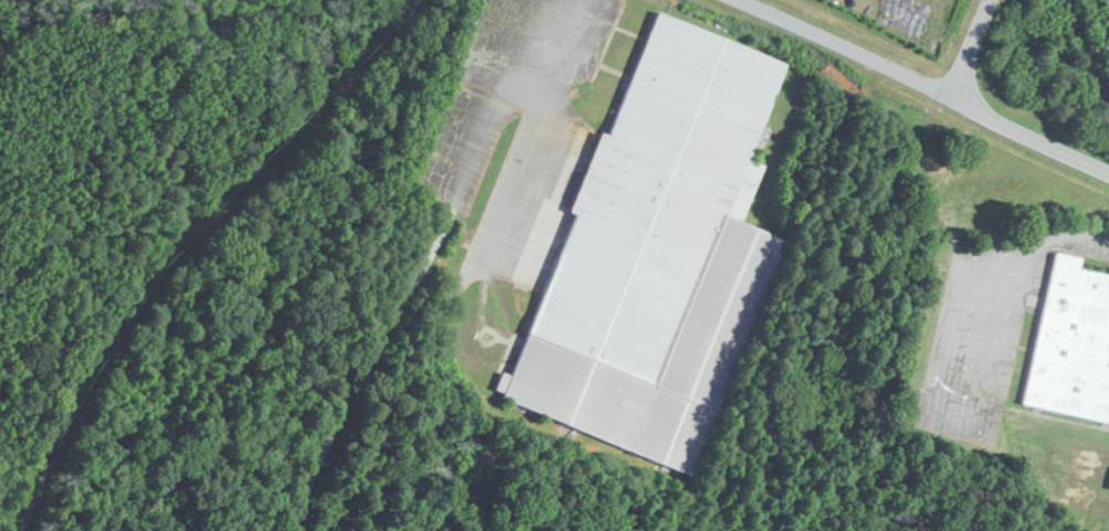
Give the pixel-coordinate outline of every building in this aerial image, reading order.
[(703,475),(784,238),(743,224),(763,165),(752,161),(786,61),(653,15),(611,137),(598,133),(571,214),(514,379),(502,374),(497,391),(504,393),(500,406),(703,475)] [(1108,424),(1108,277),(1079,272),(1082,258),(1053,252),(1023,408),(1108,424)]
